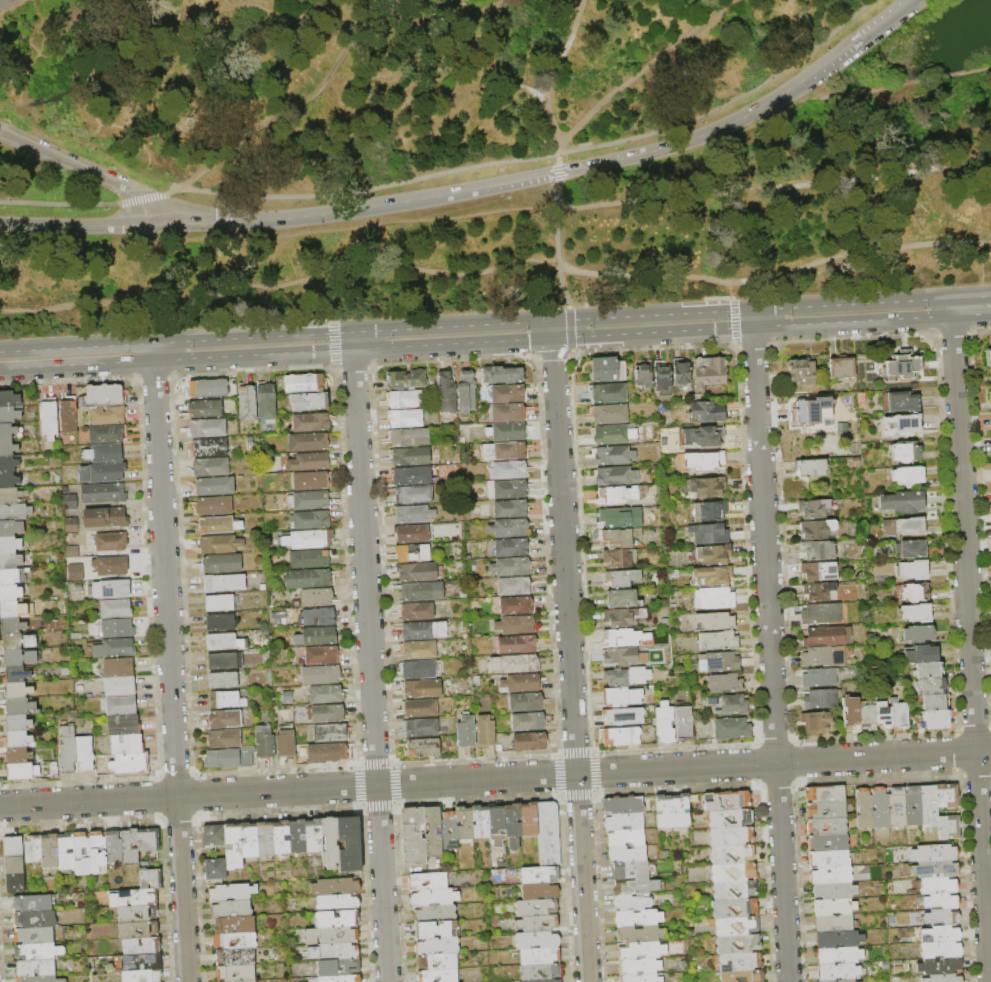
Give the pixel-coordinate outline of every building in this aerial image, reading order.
[(886,377),(886,376),(882,376),(882,367),(885,367),(885,361),(895,361),(895,355),(899,355),(899,349),(911,349),(912,357),(920,356),(921,371),(917,372),(918,380),(910,381),(910,379),(900,379),(900,377),(886,377)] [(673,359),(684,358),(684,353),(688,353),(690,383),(686,384),(685,385),(679,386),(677,384),(674,384),(673,359)] [(829,358),(836,358),(836,355),(844,353),(847,355),(853,354),(855,377),(830,379),(829,358)] [(654,362),(664,361),(664,355),(668,354),(669,366),(670,366),(671,388),(664,388),(664,391),(655,391),(654,377),(653,377),(653,366),(654,366),(654,362)] [(590,358),(616,357),(616,360),(617,360),(617,362),(623,361),(624,380),(617,381),(591,382),(591,380),(590,379),(589,377),(589,373),(590,372),(591,371),(591,366),(589,366),(589,361),(590,361),(590,358)] [(693,359),(695,359),(697,357),(700,357),(701,359),(724,357),(724,360),(726,361),(726,365),(725,366),(726,385),(704,386),(705,393),(695,393),(693,359)] [(814,361),(815,384),(798,385),(798,381),(790,382),(790,377),(788,377),(788,367),(787,367),(785,365),(785,362),(788,360),(788,359),(797,359),(797,357),(809,357),(809,361),(814,361)] [(649,361),(651,388),(643,389),(643,386),(635,386),(634,365),(637,365),(637,361),(649,361)] [(513,367),(522,367),(522,372),(523,372),(523,381),(516,381),(515,383),(495,383),(495,384),(489,384),(483,384),(483,378),(482,378),(481,369),(483,367),(494,367),(496,364),(500,364),(502,366),(502,369),(513,368),(513,367)] [(387,390),(387,387),(386,387),(386,383),(387,382),(386,372),(387,372),(391,370),(395,370),(396,371),(404,371),(404,374),(409,374),(409,371),(415,370),(416,369),(421,369),(422,370),(424,370),(424,378),(426,380),(427,385),(425,387),(408,388),(408,389),(401,389),(400,390),(397,390),(396,389),(387,390)] [(457,371),(472,370),(472,379),(475,381),(475,387),(474,389),(475,410),(467,411),(467,412),(465,415),(461,415),(459,413),(457,371)] [(437,372),(450,371),(450,372),(453,372),(453,382),(452,382),(452,384),(453,383),(455,386),(455,391),(454,393),(454,394),(455,394),(456,411),(454,414),(449,414),(447,412),(439,412),(437,372)] [(284,394),(284,392),(283,391),(283,387),(284,386),(284,383),(283,382),(282,379),(283,377),(283,376),(287,376),(288,375),(291,375),(293,376),(304,375),(306,374),(309,374),(311,375),(314,375),(314,374),(322,374),(322,381),(325,381),(325,392),(284,394)] [(256,385),(256,384),(256,383),(263,383),(264,381),(264,377),(269,376),(269,380),(268,381),(268,382),(267,384),(269,383),(271,385),(273,385),(275,420),(257,420),(256,385)] [(237,387),(237,384),(241,384),(242,383),(242,378),(246,378),(246,383),(246,384),(246,385),(244,387),(254,386),(255,420),(238,421),(237,387)] [(187,381),(226,380),(227,397),(185,399),(184,389),(187,388),(187,381)] [(89,408),(82,408),(80,408),(79,403),(83,403),(83,395),(85,395),(85,386),(86,384),(90,384),(92,386),(100,385),(101,384),(105,383),(106,385),(119,384),(121,386),(122,404),(93,406),(93,408),(89,408)] [(490,386),(523,384),(523,388),(533,388),(533,392),(525,392),(526,400),(523,400),(523,402),(491,403),(490,386)] [(588,386),(625,384),(626,402),(592,404),(592,402),(590,400),(590,398),(580,398),(580,393),(588,393),(588,386)] [(389,409),(389,407),(388,406),(387,405),(378,405),(378,401),(385,401),(386,399),(386,393),(388,393),(388,392),(420,390),(421,408),(389,409)] [(13,406),(0,407),(0,392),(12,391),(12,395),(20,394),(20,401),(22,401),(22,406),(14,406),(14,403),(13,403),(13,406)] [(887,392),(909,391),(909,395),(918,394),(919,412),(908,412),(908,411),(888,412),(887,392)] [(80,408),(82,408),(83,427),(76,427),(77,432),(61,433),(60,418),(59,416),(59,412),(60,411),(60,407),(61,407),(60,401),(61,401),(61,393),(65,392),(65,396),(75,396),(76,408),(80,408)] [(857,392),(864,392),(865,408),(857,408),(857,392)] [(288,395),(298,394),(298,396),(300,396),(300,394),(304,394),(304,396),(306,396),(306,394),(326,393),(326,398),(327,398),(327,407),(327,408),(322,409),(291,411),(290,403),(288,403),(288,395)] [(831,397),(832,418),(823,419),(823,423),(812,424),(813,426),(803,427),(803,424),(794,425),(794,422),(790,422),(790,412),(793,411),(793,409),(796,408),(795,401),(797,399),(803,399),(804,400),(815,400),(815,397),(831,397)] [(47,398),(55,398),(57,435),(54,435),(54,442),(47,442),(47,435),(41,435),(41,419),(39,417),(39,413),(40,411),(40,402),(47,402),(47,398)] [(192,401),(221,400),(222,417),(187,419),(187,417),(178,417),(178,413),(187,412),(186,403),(192,403),(192,401)] [(697,423),(697,421),(688,422),(687,413),(690,413),(689,402),(713,401),(713,406),(724,406),(725,421),(697,423)] [(490,405),(523,404),(523,406),(524,407),(524,408),(534,407),(534,411),(526,411),(527,420),(523,420),(491,422),(490,405)] [(593,406),(626,404),(627,423),(594,424),(594,423),(593,423),(592,418),(582,419),(582,415),(589,414),(589,408),(593,408),(593,406)] [(10,423),(0,424),(0,407),(13,406),(13,411),(15,410),(14,406),(22,406),(22,411),(21,411),(21,418),(14,419),(14,423),(10,423)] [(90,425),(89,408),(93,408),(102,407),(102,411),(105,411),(105,407),(122,406),(123,424),(90,425)] [(390,428),(390,427),(389,427),(389,424),(380,425),(380,420),(387,420),(387,411),(421,409),(422,426),(390,428)] [(892,417),(892,416),(895,415),(899,415),(899,416),(910,416),(910,414),(920,413),(921,431),(913,431),(913,436),(886,437),(886,435),(885,436),(885,431),(886,431),(886,424),(883,424),(883,417),(892,417)] [(291,415),(326,414),(327,430),(318,431),(292,432),(291,415)] [(188,421),(224,419),(225,436),(186,438),(186,432),(179,432),(179,429),(187,428),(187,425),(188,421)] [(491,424),(523,422),(523,426),(533,426),(533,430),(526,431),(526,439),(524,439),(524,440),(491,442),(491,435),(484,436),(484,428),(491,428),(491,424)] [(836,423),(847,422),(848,433),(849,433),(849,430),(859,430),(859,443),(847,443),(847,433),(837,434),(836,423)] [(11,439),(0,440),(0,424),(10,423),(10,427),(17,427),(17,434),(11,434),(11,439)] [(88,426),(122,424),(122,442),(89,443),(88,426)] [(594,427),(628,426),(628,430),(636,429),(637,442),(628,443),(594,445),(594,444),(593,443),(592,441),(592,439),(584,439),(583,435),(590,435),(590,428),(594,428),(594,427)] [(698,427),(714,426),(714,428),(723,427),(724,438),(722,438),(722,439),(725,439),(725,445),(720,445),(720,446),(715,446),(715,447),(699,448),(698,444),(693,444),(693,443),(691,443),(692,446),(684,446),(683,434),(681,434),(681,429),(683,429),(693,429),(693,433),(698,433),(698,427)] [(391,448),(391,445),(390,444),(390,443),(381,444),(381,439),(388,439),(387,431),(389,431),(390,431),(390,429),(428,428),(429,446),(391,448)] [(287,434),(322,433),(326,433),(326,439),(327,442),(327,447),(326,449),(323,449),(323,451),(288,452),(287,434)] [(196,440),(225,438),(226,456),(192,457),(191,451),(190,448),(189,444),(191,441),(196,441),(196,440)] [(12,455),(0,456),(0,440),(11,439),(11,444),(18,444),(18,451),(12,452),(12,455)] [(896,441),(916,441),(916,446),(920,446),(921,459),(910,460),(908,463),(904,463),(901,461),(892,461),(892,453),(889,452),(889,446),(891,445),(896,444),(896,441)] [(482,445),(492,444),(492,443),(524,442),(524,445),(532,445),(532,450),(527,450),(527,458),(524,458),(524,459),(483,460),(482,445)] [(90,445),(121,443),(122,462),(83,464),(83,450),(91,449),(90,445)] [(595,448),(628,446),(628,451),(635,451),(636,459),(629,459),(629,464),(596,466),(596,465),(594,465),(594,459),(585,459),(585,455),(591,455),(590,449),(595,449),(595,448)] [(392,466),(392,463),(391,462),(381,463),(381,458),(389,458),(389,450),(391,450),(391,449),(429,447),(430,465),(392,466)] [(677,454),(697,453),(697,454),(711,454),(711,452),(724,451),(724,462),(738,462),(738,468),(717,469),(717,468),(712,469),(712,471),(696,471),(696,468),(687,468),(687,471),(677,472),(677,454)] [(294,454),(326,452),(326,453),(329,453),(330,461),(336,461),(336,465),(327,465),(327,470),(285,472),(285,460),(294,459),(294,454)] [(4,472),(0,472),(0,456),(12,455),(12,459),(19,459),(19,466),(14,466),(14,472),(13,472),(5,472),(5,471),(4,471),(4,472)] [(201,459),(227,458),(228,475),(192,477),(192,475),(191,475),(190,474),(189,473),(188,472),(183,472),(183,468),(187,468),(189,468),(191,471),(192,471),(191,468),(191,462),(192,461),(192,460),(201,459)] [(795,460),(826,459),(827,470),(825,470),(825,476),(819,476),(817,478),(813,478),(812,476),(797,477),(797,471),(795,471),(795,460)] [(492,462),(525,461),(525,468),(534,467),(534,471),(527,471),(528,477),(525,477),(525,478),(492,480),(492,462)] [(89,465),(125,463),(126,472),(121,473),(122,482),(90,483),(90,482),(78,483),(78,473),(79,473),(79,466),(89,466),(89,465)] [(392,468),(430,466),(431,484),(393,486),(393,482),(383,482),(383,479),(390,479),(390,470),(392,469),(392,468)] [(611,467),(630,466),(630,471),(638,470),(639,480),(631,480),(631,485),(597,486),(597,485),(595,484),(594,482),(594,480),(588,480),(588,476),(593,476),(593,470),(594,470),(596,470),(596,469),(611,468),(611,467)] [(895,468),(923,467),(924,482),(921,482),(921,483),(914,483),(914,487),(906,488),(906,484),(898,485),(898,481),(892,481),(891,470),(896,469),(895,468)] [(13,488),(0,489),(0,472),(4,472),(5,472),(13,472),(13,477),(20,476),(20,484),(13,484),(13,488)] [(291,473),(326,472),(326,489),(292,491),(291,473)] [(197,478),(233,477),(233,494),(195,496),(195,495),(191,495),(191,488),(189,486),(186,485),(186,481),(188,481),(190,482),(193,484),(193,483),(194,479),(197,479),(197,478)] [(713,477),(724,477),(725,490),(720,490),(721,498),(695,498),(695,492),(689,492),(689,479),(713,478),(713,477)] [(493,481),(525,480),(525,482),(526,484),(534,484),(534,488),(527,488),(528,496),(525,496),(525,497),(493,498),(493,481)] [(80,485),(122,483),(123,493),(126,493),(126,502),(81,504),(80,485)] [(395,488),(398,488),(398,487),(409,486),(409,488),(430,487),(430,502),(410,502),(410,504),(400,504),(397,504),(397,503),(395,503),(393,502),(393,495),(395,493),(390,493),(388,494),(386,496),(383,494),(385,491),(390,489),(395,489),(395,488)] [(598,488),(624,487),(624,489),(625,489),(629,489),(630,489),(630,486),(641,486),(642,500),(637,500),(637,501),(630,501),(630,499),(624,500),(624,503),(610,504),(611,506),(607,506),(607,504),(586,505),(586,501),(599,500),(599,499),(598,499),(598,488)] [(6,504),(0,504),(0,489),(13,488),(16,488),(16,490),(28,490),(28,496),(17,496),(17,504),(9,504),(6,504)] [(894,492),(923,491),(924,510),(917,510),(917,511),(895,512),(895,510),(880,510),(879,495),(894,494),(894,492)] [(291,493),(326,492),(326,493),(336,493),(336,497),(326,497),(327,510),(292,511),(291,493)] [(61,495),(76,494),(77,509),(62,510),(61,495)] [(196,499),(229,497),(230,513),(193,515),(193,509),(193,508),(192,507),(184,507),(184,503),(194,503),(194,507),(195,508),(195,509),(196,509),(196,499)] [(797,500),(830,498),(831,509),(825,510),(825,515),(821,515),(822,518),(803,519),(802,512),(798,512),(797,500)] [(493,501),(508,501),(508,500),(525,499),(525,502),(526,502),(526,503),(533,502),(534,507),(528,507),(529,515),(525,515),(526,516),(494,518),(493,501)] [(688,503),(726,501),(727,514),(722,515),(722,521),(689,523),(688,503)] [(13,520),(0,521),(0,504),(6,504),(6,506),(9,506),(9,504),(17,504),(25,503),(25,507),(32,507),(32,515),(25,515),(26,519),(13,520)] [(396,524),(395,522),(394,520),(394,517),(385,518),(385,513),(392,513),(392,508),(395,508),(395,507),(427,505),(427,510),(435,510),(435,517),(427,517),(428,523),(396,524)] [(82,509),(124,507),(125,517),(127,517),(128,526),(119,526),(119,525),(105,526),(105,527),(83,528),(82,509)] [(598,510),(640,508),(641,528),(624,528),(606,529),(604,529),(604,528),(597,528),(596,523),(599,523),(598,510)] [(292,512),(327,511),(330,511),(330,517),(328,517),(329,525),(328,526),(328,528),(292,529),(292,512)] [(197,518),(232,516),(232,522),(241,521),(242,530),(233,530),(233,533),(195,535),(195,529),(198,529),(197,518)] [(63,518),(77,517),(78,533),(64,533),(63,518)] [(908,517),(924,517),(925,536),(909,537),(909,535),(902,535),(902,533),(898,533),(898,534),(883,535),(882,520),(908,519),(908,517)] [(493,520),(525,519),(527,521),(527,523),(535,522),(535,527),(529,527),(529,529),(530,529),(530,535),(525,535),(525,537),(494,538),(493,534),(485,534),(485,525),(493,525),(493,520)] [(798,521),(834,519),(837,522),(837,528),(834,530),(829,531),(829,535),(828,535),(828,539),(804,540),(803,531),(799,532),(798,521)] [(14,535),(0,536),(0,521),(13,520),(13,522),(22,521),(23,533),(14,534),(14,535)] [(396,526),(428,524),(428,542),(396,543),(396,540),(385,540),(385,537),(393,536),(393,533),(396,533),(396,526)] [(694,545),(693,533),(687,534),(686,526),(722,524),(723,530),(728,529),(728,543),(694,545)] [(604,529),(606,529),(606,531),(609,531),(609,530),(618,530),(618,531),(624,530),(624,528),(641,528),(642,537),(631,538),(632,549),(627,549),(608,550),(608,544),(600,544),(599,540),(601,540),(601,529),(604,529)] [(288,531),(319,530),(319,531),(320,531),(324,531),(324,529),(332,529),(332,539),(331,539),(331,541),(336,541),(337,545),(329,546),(329,548),(325,548),(325,546),(321,546),(322,548),(290,549),(290,546),(280,546),(279,537),(289,536),(288,531)] [(95,533),(125,532),(126,546),(123,546),(123,551),(115,551),(115,550),(95,551),(95,533)] [(9,553),(0,554),(0,536),(14,535),(14,539),(21,539),(21,548),(15,549),(15,553),(11,553),(9,553)] [(199,537),(234,535),(234,539),(242,539),(243,547),(234,548),(234,553),(199,554),(199,537)] [(494,540),(526,539),(526,542),(534,541),(534,546),(529,546),(529,554),(526,554),(526,556),(494,557),(494,540)] [(800,542),(828,540),(829,542),(833,541),(835,559),(805,561),(805,552),(800,552),(800,542)] [(900,541),(915,540),(915,543),(917,543),(917,540),(925,540),(926,557),(900,558),(900,541)] [(397,545),(429,544),(430,561),(398,563),(397,558),(387,559),(387,555),(395,554),(395,553),(393,553),(393,546),(397,546),(397,545)] [(723,566),(701,566),(700,560),(695,560),(695,548),(701,548),(701,550),(703,550),(703,546),(721,546),(721,545),(730,544),(730,557),(726,557),(726,566),(723,566)] [(608,550),(627,549),(627,553),(629,553),(629,550),(635,550),(636,562),(630,562),(631,564),(632,567),(628,567),(628,569),(608,569),(608,567),(603,567),(602,550),(608,550)] [(288,551),(320,550),(320,551),(326,550),(327,556),(328,557),(328,564),(327,566),(322,566),(322,569),(289,571),(288,551)] [(16,569),(0,570),(0,554),(9,553),(10,556),(11,556),(11,553),(15,553),(15,555),(22,555),(22,566),(16,566),(16,569)] [(206,556),(240,554),(240,572),(206,573),(206,571),(204,571),(204,573),(198,573),(198,567),(203,567),(203,566),(201,566),(200,564),(200,560),(201,559),(203,559),(203,558),(206,558),(206,556)] [(96,558),(127,556),(128,571),(125,571),(125,576),(117,576),(117,575),(97,576),(96,558)] [(495,559),(527,557),(527,559),(528,560),(528,561),(536,561),(536,565),(530,566),(530,573),(527,573),(528,575),(495,577),(495,572),(487,573),(487,564),(495,564),(495,559)] [(912,560),(927,560),(928,579),(913,580),(913,578),(905,579),(905,577),(900,577),(900,576),(896,576),(895,566),(899,565),(899,562),(912,562),(912,560)] [(800,563),(828,561),(828,565),(834,565),(835,570),(828,570),(829,581),(805,582),(805,573),(800,573),(800,563)] [(399,582),(399,578),(390,578),(390,574),(396,574),(396,573),(395,573),(395,565),(396,565),(398,565),(398,564),(436,562),(436,580),(399,582)] [(691,568),(723,567),(723,566),(726,566),(731,565),(732,582),(728,583),(728,585),(728,586),(708,586),(708,587),(700,588),(700,586),(691,586),(689,585),(689,580),(691,579),(691,576),(692,576),(691,568)] [(14,585),(0,586),(0,570),(16,569),(18,568),(18,574),(15,574),(13,577),(14,585)] [(289,571),(322,569),(328,569),(328,572),(338,571),(338,576),(333,576),(333,585),(329,586),(284,589),(283,571),(289,571)] [(640,570),(640,580),(629,581),(629,587),(603,588),(603,582),(604,582),(604,572),(640,570)] [(65,574),(80,573),(80,582),(66,583),(65,574)] [(202,576),(213,575),(213,576),(243,575),(244,590),(214,592),(214,593),(202,593),(202,576)] [(496,578),(528,577),(528,579),(529,581),(529,585),(528,586),(532,586),(532,593),(528,593),(528,594),(520,594),(520,595),(497,596),(496,578)] [(99,600),(85,601),(84,582),(129,580),(129,597),(102,599),(102,600),(99,600)] [(402,583),(442,581),(443,600),(402,602),(402,599),(400,599),(399,598),(399,592),(400,591),(401,591),(401,590),(391,590),(391,585),(402,584),(402,583)] [(800,584),(828,582),(828,583),(836,583),(836,591),(828,591),(829,601),(806,602),(806,594),(800,594),(800,584)] [(905,584),(927,583),(927,589),(928,589),(929,598),(927,598),(927,600),(918,600),(916,602),(910,603),(909,601),(909,599),(903,599),(901,597),(901,592),(903,591),(902,587),(906,587),(905,584)] [(15,601),(0,602),(0,586),(14,585),(16,585),(17,597),(15,597),(15,601)] [(299,590),(330,588),(331,593),(332,592),(332,597),(331,597),(331,600),(340,600),(340,604),(330,605),(330,606),(300,608),(299,590)] [(704,609),(704,608),(700,608),(699,599),(694,599),(694,591),(698,590),(698,589),(728,588),(728,589),(734,589),(735,608),(704,609)] [(605,591),(635,590),(635,601),(642,601),(643,606),(607,608),(607,605),(606,605),(605,591)] [(204,612),(204,611),(203,611),(203,597),(204,597),(204,596),(232,595),(232,596),(237,596),(237,604),(232,604),(233,611),(204,612)] [(498,598),(514,597),(529,596),(529,598),(532,600),(532,603),(541,602),(541,607),(534,607),(534,613),(531,613),(531,614),(499,615),(498,598)] [(100,619),(99,600),(102,600),(130,599),(130,609),(132,609),(132,617),(100,619)] [(17,617),(0,618),(0,602),(15,601),(16,601),(17,607),(23,606),(23,613),(17,614),(17,617)] [(401,621),(401,617),(392,618),(392,613),(398,613),(397,605),(401,605),(400,603),(433,602),(434,620),(401,621)] [(806,604),(840,602),(841,622),(801,624),(800,610),(806,610),(806,604)] [(918,603),(930,603),(931,622),(919,622),(919,621),(909,621),(909,619),(903,619),(903,611),(900,611),(900,605),(918,605),(918,603)] [(302,610),(311,610),(311,609),(315,609),(315,610),(317,610),(317,608),(332,608),(333,612),(338,611),(339,615),(335,615),(335,624),(333,624),(333,625),(316,626),(316,625),(303,625),(302,610)] [(603,610),(628,609),(646,609),(647,617),(636,618),(636,623),(632,623),(632,627),(609,628),(609,622),(604,622),(603,610)] [(695,614),(737,613),(737,617),(734,617),(735,629),(693,630),(693,628),(695,628),(695,614)] [(204,615),(233,614),(234,631),(205,632),(204,615)] [(500,618),(516,617),(516,616),(532,615),(532,617),(533,619),(533,620),(541,619),(541,623),(536,623),(536,632),(533,632),(533,633),(501,634),(501,630),(492,630),(492,623),(500,622),(500,618)] [(2,634),(0,634),(0,618),(17,617),(17,623),(24,623),(25,629),(18,630),(18,634),(2,634)] [(100,620),(131,618),(131,627),(134,627),(134,636),(132,636),(132,637),(101,639),(100,620)] [(403,641),(402,637),(401,636),(401,631),(402,631),(402,629),(394,629),(394,624),(402,624),(402,623),(433,621),(433,622),(445,621),(446,637),(434,637),(434,639),(403,641)] [(907,626),(932,625),(934,629),(935,635),(932,640),(923,640),(923,643),(919,643),(919,641),(918,641),(918,643),(909,644),(909,640),(903,640),(903,628),(907,628),(907,626)] [(803,647),(802,638),(807,638),(807,628),(844,626),(844,627),(851,626),(851,635),(844,635),(845,644),(803,647)] [(301,628),(333,627),(333,628),(339,627),(339,632),(334,632),(335,644),(303,646),(303,645),(293,646),(293,643),(291,641),(290,637),(292,636),(292,635),(301,634),(301,628)] [(632,629),(632,632),(641,631),(641,634),(651,633),(651,640),(637,640),(638,646),(601,648),(601,643),(603,643),(603,641),(602,630),(632,629)] [(698,633),(722,633),(721,631),(732,630),(732,632),(738,632),(738,636),(737,636),(737,650),(730,650),(730,648),(699,649),(698,633)] [(3,650),(2,650),(2,647),(3,646),(3,639),(2,639),(2,634),(18,634),(21,633),(21,639),(23,639),(22,635),(35,634),(36,647),(23,648),(23,643),(20,643),(20,649),(3,650)] [(206,635),(234,634),(234,639),(245,639),(246,649),(241,649),(241,648),(234,648),(234,650),(206,651),(206,635)] [(497,637),(534,635),(534,637),(535,638),(535,639),(543,639),(543,643),(537,643),(538,651),(535,651),(535,652),(497,654),(497,637)] [(101,639),(131,638),(131,647),(135,647),(136,656),(132,656),(102,658),(102,657),(92,658),(91,645),(101,645),(101,639)] [(402,642),(435,640),(436,658),(403,660),(402,655),(393,655),(393,652),(400,652),(400,644),(402,643),(402,642)] [(914,645),(928,644),(928,647),(938,646),(938,662),(916,663),(904,663),(904,651),(914,650),(914,645)] [(303,648),(335,646),(335,649),(336,649),(336,650),(342,650),(342,653),(339,653),(339,662),(336,662),(336,664),(304,666),(303,648)] [(807,647),(831,646),(831,647),(844,646),(845,665),(826,666),(826,665),(802,666),(802,653),(807,652),(807,647)] [(593,650),(637,648),(637,653),(648,653),(648,663),(637,664),(637,665),(629,665),(629,667),(617,668),(617,664),(603,664),(602,655),(593,655),(593,650)] [(4,666),(3,650),(20,649),(21,649),(21,655),(23,655),(23,651),(36,650),(36,663),(23,664),(23,661),(22,661),(22,665),(4,666)] [(704,653),(733,652),(733,653),(739,653),(739,658),(738,658),(739,671),(707,672),(707,673),(701,674),(700,659),(701,659),(701,654),(704,654),(704,653)] [(207,654),(240,653),(241,667),(236,668),(236,669),(207,670),(207,654)] [(499,656),(535,654),(535,656),(536,658),(536,659),(543,658),(544,661),(539,661),(539,671),(536,671),(536,672),(500,674),(500,673),(490,674),(489,657),(499,657),(499,656)] [(102,659),(132,658),(133,676),(103,677),(102,659)] [(403,661),(434,660),(435,678),(403,679),(403,675),(393,675),(393,672),(400,672),(399,662),(403,662),(403,661)] [(938,662),(941,662),(942,672),(940,672),(940,678),(917,679),(917,677),(913,677),(912,670),(917,670),(916,663),(938,662)] [(4,683),(3,683),(3,666),(4,666),(22,665),(23,671),(29,670),(29,677),(23,678),(23,682),(4,683)] [(300,667),(337,665),(338,677),(343,677),(343,681),(336,682),(336,683),(301,685),(300,667)] [(628,668),(644,667),(644,669),(650,669),(651,680),(645,681),(645,684),(628,684),(628,687),(626,688),(619,688),(619,686),(608,687),(608,685),(608,683),(600,684),(600,686),(598,688),(595,690),(594,686),(597,685),(597,684),(597,680),(602,680),(601,672),(607,672),(607,671),(613,670),(613,668),(620,668),(620,670),(628,670),(628,668)] [(806,669),(835,668),(836,684),(831,684),(831,685),(802,687),(802,674),(807,673),(806,669)] [(208,673),(236,672),(237,688),(208,689),(208,673)] [(506,675),(537,673),(537,675),(538,675),(538,678),(546,677),(546,681),(541,682),(541,689),(538,690),(538,691),(507,693),(506,688),(498,689),(497,681),(506,680),(506,675)] [(709,675),(726,675),(726,673),(737,673),(737,674),(742,673),(743,683),(741,683),(742,688),(743,688),(743,692),(730,693),(730,692),(722,692),(722,693),(709,694),(708,681),(709,681),(709,675)] [(103,678),(133,677),(134,694),(104,696),(103,678)] [(917,679),(940,678),(945,678),(945,680),(948,680),(948,694),(923,695),(918,695),(917,689),(916,689),(915,688),(915,681),(916,680),(917,680),(917,679)] [(404,698),(403,695),(395,695),(394,691),(400,690),(400,682),(402,682),(402,681),(440,679),(441,697),(404,698)] [(5,698),(4,683),(23,682),(24,682),(24,687),(31,687),(31,694),(25,694),(25,697),(5,698)] [(307,686),(339,685),(339,687),(340,687),(341,689),(347,689),(347,693),(341,694),(341,695),(343,694),(343,701),(340,701),(340,702),(308,704),(307,686)] [(619,688),(626,688),(627,690),(642,689),(643,698),(640,698),(640,704),(627,705),(627,707),(596,708),(595,705),(602,704),(601,689),(619,688)] [(808,690),(836,688),(837,707),(803,709),(803,696),(809,695),(808,690)] [(209,692),(238,691),(238,699),(245,698),(246,707),(220,707),(220,709),(209,709),(209,692)] [(508,694),(540,693),(540,695),(542,697),(542,699),(549,698),(549,703),(543,703),(544,709),(541,709),(541,710),(509,712),(508,694)] [(713,696),(734,695),(734,694),(742,694),(743,700),(747,700),(747,714),(730,714),(730,716),(719,716),(719,714),(713,714),(713,712),(711,711),(711,709),(712,707),(706,707),(706,706),(705,705),(704,701),(705,700),(705,697),(713,697),(713,696)] [(948,694),(949,707),(946,707),(946,710),(937,710),(937,708),(934,709),(934,710),(923,711),(923,695),(948,694)] [(104,697),(134,696),(135,714),(105,715),(104,697)] [(5,698),(25,697),(25,702),(35,702),(36,709),(25,709),(25,713),(6,714),(5,698)] [(842,698),(858,697),(859,708),(860,727),(860,731),(852,732),(852,731),(847,731),(847,728),(844,728),(842,698)] [(891,706),(890,697),(896,697),(896,703),(907,702),(909,726),(908,726),(908,729),(901,729),(901,726),(892,727),(891,713),(893,713),(893,711),(891,711),(891,706)] [(404,701),(436,699),(437,716),(405,717),(405,716),(404,716),(404,714),(396,714),(396,710),(401,710),(401,701),(404,701)] [(860,727),(859,708),(862,708),(861,706),(867,706),(867,700),(872,700),(873,705),(874,705),(876,725),(876,730),(863,731),(862,727),(860,727)] [(654,707),(659,707),(659,701),(667,701),(668,707),(673,707),(673,721),(671,721),(671,729),(674,729),(674,742),(671,742),(670,744),(665,744),(662,743),(659,743),(659,744),(656,744),(654,707)] [(874,705),(874,702),(886,702),(886,706),(891,706),(891,711),(891,713),(892,727),(892,728),(891,728),(889,730),(883,731),(881,729),(880,729),(880,725),(876,725),(874,705)] [(325,705),(342,704),(342,716),(347,716),(347,721),(342,721),(343,722),(311,723),(310,707),(325,706),(325,705)] [(674,707),(691,706),(692,741),(676,742),(674,707)] [(603,710),(642,708),(643,710),(643,714),(642,715),(643,724),(622,725),(621,726),(616,726),(614,725),(606,725),(605,724),(604,723),(604,722),(603,719),(597,720),(597,716),(602,716),(602,715),(601,715),(600,710),(603,710)] [(208,712),(240,710),(241,727),(205,729),(205,721),(199,721),(198,716),(206,716),(206,715),(207,713),(208,713),(208,712)] [(923,711),(934,710),(937,710),(946,710),(951,710),(951,724),(949,724),(949,728),(925,729),(925,727),(926,727),(926,721),(923,721),(922,711),(923,711)] [(800,713),(827,711),(827,712),(831,712),(832,724),(827,724),(827,733),(816,734),(816,736),(807,736),(807,734),(805,734),(804,722),(801,723),(800,713)] [(510,714),(542,712),(542,715),(543,716),(552,716),(552,720),(545,721),(546,722),(546,728),(543,728),(543,729),(511,731),(510,714)] [(26,730),(6,731),(6,729),(5,729),(4,718),(5,718),(5,715),(25,714),(25,719),(32,719),(32,726),(25,726),(26,730)] [(106,716),(137,714),(137,723),(139,723),(139,733),(138,733),(138,734),(120,735),(120,732),(118,732),(118,735),(110,735),(107,736),(106,716)] [(475,722),(476,722),(476,715),(488,714),(488,715),(492,715),(493,722),(494,722),(495,744),(493,744),(493,745),(488,746),(488,748),(487,748),(487,754),(483,754),(482,749),(477,749),(475,722)] [(455,722),(460,722),(459,716),(473,715),(473,722),(474,722),(475,746),(474,746),(474,748),(470,748),(470,755),(465,755),(465,747),(456,747),(455,722)] [(405,720),(437,718),(438,735),(406,737),(406,735),(405,735),(405,733),(397,734),(397,730),(402,729),(402,721),(405,721),(405,720)] [(713,719),(745,718),(745,719),(752,719),(752,723),(748,723),(748,724),(750,724),(750,737),(728,737),(728,740),(714,740),(713,719)] [(312,725),(344,724),(344,728),(352,727),(352,731),(348,732),(348,740),(345,740),(345,741),(313,743),(312,725)] [(76,772),(71,773),(71,775),(63,775),(63,773),(60,773),(60,762),(58,761),(57,757),(59,756),(59,744),(62,744),(62,738),(59,738),(58,726),(68,725),(68,737),(69,737),(69,727),(74,727),(75,737),(76,772)] [(254,726),(265,725),(265,731),(269,730),(270,736),(273,736),(274,757),(271,757),(271,766),(267,766),(266,761),(265,760),(257,761),(257,757),(255,757),(254,726)] [(599,729),(638,728),(640,729),(640,733),(638,735),(639,744),(636,745),(632,746),(630,745),(630,744),(620,745),(619,746),(617,747),(616,747),(614,747),(603,747),(603,743),(598,740),(599,739),(599,729)] [(26,747),(7,748),(7,745),(5,745),(5,735),(6,735),(6,731),(26,730),(26,736),(32,735),(32,742),(26,742),(26,747)] [(207,731),(238,730),(239,747),(207,748),(207,731)] [(275,735),(278,735),(278,731),(293,730),(294,756),(293,756),(293,759),(285,760),(285,756),(283,757),(284,765),(279,765),(279,757),(276,757),(275,735)] [(512,734),(544,732),(544,734),(551,734),(552,737),(547,737),(548,748),(545,748),(545,750),(513,751),(512,734)] [(138,734),(140,734),(141,743),(143,743),(143,752),(141,752),(141,753),(124,754),(122,754),(113,755),(111,755),(110,735),(118,735),(120,735),(138,734)] [(75,737),(91,736),(92,754),(93,755),(94,759),(92,760),(93,772),(91,772),(91,774),(82,774),(82,772),(76,772),(75,737)] [(407,740),(439,738),(440,756),(414,757),(414,756),(404,756),(403,748),(398,749),(398,745),(406,744),(406,743),(407,742),(407,740)] [(313,745),(338,743),(338,745),(344,745),(344,744),(354,743),(354,748),(350,748),(351,759),(345,760),(345,754),(343,754),(344,758),(339,759),(339,761),(314,763),(313,745)] [(5,748),(7,748),(26,747),(26,752),(32,752),(32,758),(26,759),(27,762),(6,764),(6,761),(5,761),(4,751),(5,751),(5,748)] [(206,750),(237,749),(237,748),(254,747),(254,752),(251,752),(251,766),(237,767),(237,766),(203,768),(203,759),(198,760),(197,755),(205,755),(205,754),(206,752),(206,750)] [(141,753),(144,753),(144,762),(147,762),(147,771),(144,771),(145,773),(114,774),(114,769),(107,769),(107,761),(114,760),(113,755),(122,754),(123,762),(125,762),(124,754),(141,753)] [(6,774),(0,775),(0,770),(4,770),(3,764),(6,764),(27,762),(30,762),(30,765),(38,765),(39,775),(31,776),(31,779),(7,780),(7,777),(6,777),(6,774)] [(49,762),(56,762),(57,778),(50,778),(49,762)] [(957,783),(957,795),(958,795),(959,798),(957,799),(958,806),(937,807),(935,784),(957,783)] [(844,784),(805,786),(805,789),(803,789),(804,798),(805,798),(805,800),(811,799),(811,802),(845,801),(844,784)] [(935,784),(937,807),(937,815),(937,825),(929,826),(929,824),(921,824),(920,785),(935,784)] [(920,785),(921,824),(905,825),(904,807),(906,807),(906,805),(904,805),(904,793),(906,792),(906,786),(920,785)] [(889,826),(887,827),(883,828),(881,826),(880,828),(875,828),(872,827),(871,794),(870,788),(873,788),(873,786),(882,786),(882,788),(884,787),(884,794),(887,794),(888,806),(888,808),(889,826)] [(905,825),(889,826),(888,808),(890,808),(890,806),(888,806),(887,794),(890,794),(889,787),(903,786),(904,793),(904,805),(904,807),(905,825)] [(872,827),(871,828),(867,828),(865,827),(864,828),(859,828),(857,827),(856,814),(859,814),(859,805),(856,805),(855,789),(856,788),(856,787),(866,787),(866,788),(868,788),(868,794),(871,794),(872,827)] [(750,809),(747,809),(747,806),(739,807),(739,809),(709,811),(705,811),(703,810),(703,803),(705,802),(703,801),(702,795),(704,793),(723,792),(723,791),(731,791),(731,792),(737,792),(737,790),(749,790),(749,793),(750,793),(751,809),(750,809)] [(688,793),(690,826),(673,827),(671,796),(679,795),(679,793),(688,793)] [(673,827),(657,828),(656,814),(662,813),(661,810),(656,810),(655,795),(663,794),(663,796),(671,796),(673,827)] [(643,812),(629,813),(627,813),(604,814),(604,809),(603,808),(603,806),(602,803),(603,801),(603,800),(603,798),(642,796),(643,805),(644,807),(644,810),(643,812)] [(534,801),(536,835),(521,836),(520,822),(519,818),(519,804),(527,804),(527,802),(534,801)] [(558,865),(538,867),(536,835),(534,801),(553,801),(556,804),(559,865),(558,865)] [(845,801),(846,817),(844,817),(812,819),(812,816),(809,816),(810,819),(806,819),(805,804),(811,803),(811,802),(845,801)] [(521,836),(518,836),(518,849),(516,849),(516,851),(510,852),(510,850),(508,850),(507,837),(505,837),(503,807),(503,806),(511,806),(511,803),(519,802),(519,804),(519,818),(515,819),(515,822),(520,822),(521,836)] [(505,837),(505,839),(502,840),(502,847),(492,848),(491,840),(489,840),(489,837),(487,806),(487,804),(493,804),(499,803),(499,806),(494,807),(494,808),(503,807),(505,837)] [(470,805),(479,805),(479,807),(487,806),(489,837),(472,838),(471,825),(474,824),(474,821),(471,821),(470,808),(470,805)] [(440,849),(441,856),(425,857),(424,838),(423,834),(427,833),(426,826),(423,826),(422,807),(438,806),(438,811),(439,829),(433,830),(433,834),(439,834),(440,849)] [(472,838),(456,839),(455,826),(461,825),(461,822),(455,822),(454,810),(454,806),(462,806),(463,808),(470,808),(471,821),(471,825),(472,838)] [(422,807),(423,826),(423,830),(420,831),(420,839),(424,838),(425,857),(425,864),(402,865),(399,808),(422,807)] [(710,828),(709,826),(709,822),(710,820),(708,818),(708,814),(709,811),(739,809),(747,809),(750,809),(750,810),(752,810),(752,812),(754,812),(754,821),(752,821),(753,826),(710,828)] [(456,839),(456,848),(440,849),(439,834),(439,829),(438,811),(454,810),(455,822),(455,826),(456,839)] [(644,829),(630,829),(629,830),(607,831),(605,831),(605,828),(604,826),(604,825),(604,821),(604,820),(605,820),(605,818),(604,818),(604,814),(627,813),(627,816),(629,815),(629,813),(643,812),(644,829)] [(937,825),(937,815),(959,814),(960,837),(947,838),(945,838),(945,839),(938,839),(937,825)] [(338,872),(338,864),(337,850),(343,850),(343,840),(337,841),(336,818),(338,817),(339,816),(342,816),(342,817),(358,816),(360,871),(338,872)] [(336,818),(337,841),(337,850),(338,864),(335,864),(335,870),(325,870),(325,864),(322,864),(321,851),(324,851),(323,837),(321,837),(320,818),(323,818),(325,817),(329,817),(332,818),(336,818)] [(810,819),(812,819),(844,817),(845,818),(846,823),(844,824),(846,826),(846,831),(844,833),(834,834),(830,834),(813,835),(813,831),(811,831),(810,832),(807,832),(806,821),(810,821),(810,819)] [(320,818),(321,837),(321,851),(305,852),(304,820),(311,820),(311,819),(320,818)] [(304,820),(305,852),(289,853),(288,821),(295,821),(295,819),(304,819),(304,820)] [(289,853),(273,854),(271,823),(271,822),(279,822),(279,820),(288,820),(288,821),(289,853)] [(256,857),(240,858),(239,824),(239,823),(247,822),(247,824),(255,824),(256,857)] [(273,854),(273,857),(256,857),(255,824),(255,822),(263,822),(263,823),(271,823),(273,854)] [(240,858),(241,868),(234,868),(234,870),(225,870),(224,858),(224,846),(223,825),(223,824),(231,823),(231,825),(239,824),(240,858)] [(224,846),(203,847),(202,826),(223,825),(224,846)] [(711,846),(709,844),(710,839),(710,838),(709,835),(709,831),(710,828),(753,826),(753,836),(754,836),(755,838),(755,844),(752,844),(751,844),(751,842),(747,842),(747,844),(711,846)] [(137,830),(138,844),(130,845),(130,849),(138,849),(138,851),(139,865),(122,866),(122,862),(120,831),(129,830),(129,829),(137,828),(137,830)] [(158,829),(159,850),(138,851),(138,849),(138,844),(137,830),(158,829)] [(609,847),(607,847),(607,845),(606,843),(606,837),(607,835),(607,831),(629,830),(629,831),(630,831),(630,829),(644,829),(645,845),(633,845),(632,845),(632,842),(625,843),(625,846),(609,847)] [(105,832),(107,864),(107,872),(104,875),(101,875),(99,873),(97,875),(92,875),(91,873),(89,833),(89,832),(105,831),(105,832)] [(120,831),(122,862),(114,863),(114,864),(107,864),(105,832),(120,831)] [(72,834),(72,849),(67,849),(67,852),(73,852),(74,869),(58,870),(58,867),(57,854),(57,849),(56,836),(64,835),(64,833),(72,832),(72,834)] [(91,873),(88,876),(85,876),(83,874),(82,874),(81,876),(76,876),(74,874),(74,869),(73,852),(72,849),(72,834),(73,834),(73,833),(84,832),(84,833),(89,833),(91,873)] [(844,833),(845,833),(847,835),(847,840),(846,841),(847,843),(848,848),(846,849),(814,851),(813,848),(809,849),(809,847),(807,847),(807,838),(808,838),(808,835),(813,835),(830,834),(831,836),(834,835),(834,834),(844,833)] [(56,836),(57,849),(51,850),(51,854),(57,854),(58,867),(42,868),(41,861),(40,835),(48,835),(48,834),(56,834),(56,836)] [(40,835),(41,861),(25,862),(24,835),(31,835),(31,836),(40,835)] [(4,857),(3,838),(21,837),(22,856),(4,857)] [(755,861),(712,864),(711,862),(711,857),(712,855),(711,853),(710,849),(711,846),(747,844),(751,844),(752,844),(754,846),(754,857),(753,859),(755,859),(755,861)] [(917,845),(938,844),(938,848),(939,848),(939,844),(949,844),(950,847),(956,846),(957,849),(958,857),(956,859),(918,861),(917,858),(910,859),(909,856),(909,852),(910,851),(910,849),(917,849),(917,845)] [(612,862),(610,863),(609,858),(608,856),(608,850),(609,848),(609,847),(625,846),(626,846),(626,848),(633,848),(633,845),(645,845),(646,845),(647,861),(612,862)] [(846,849),(847,849),(847,852),(854,852),(854,858),(849,858),(849,865),(838,866),(838,864),(837,864),(837,866),(835,866),(833,866),(816,867),(815,867),(815,865),(809,865),(808,851),(814,851),(846,849)] [(5,875),(4,857),(22,856),(23,874),(5,875)] [(225,870),(225,879),(221,879),(205,880),(204,880),(203,860),(224,858),(225,870)] [(613,879),(612,862),(647,861),(648,860),(649,877),(648,877),(635,878),(634,875),(624,875),(624,878),(613,879)] [(920,877),(919,878),(918,874),(911,875),(910,872),(910,869),(911,867),(911,865),(918,865),(918,862),(938,860),(939,864),(940,864),(940,860),(950,860),(950,863),(957,862),(958,866),(959,873),(957,876),(947,876),(920,877)] [(756,880),(713,883),(712,883),(711,880),(710,875),(712,873),(710,871),(710,867),(711,864),(712,864),(755,861),(755,872),(758,874),(759,880),(756,880)] [(155,889),(150,889),(150,882),(148,883),(148,889),(140,890),(139,871),(138,871),(138,868),(141,868),(141,862),(148,862),(148,868),(146,868),(146,870),(160,869),(161,889),(155,889)] [(521,884),(520,868),(538,867),(558,865),(559,882),(556,882),(542,883),(542,881),(539,881),(539,883),(521,884)] [(849,865),(851,867),(851,871),(849,873),(851,875),(852,879),(851,882),(850,882),(836,882),(836,880),(828,880),(828,883),(812,884),(811,884),(811,882),(809,882),(809,872),(810,872),(810,870),(817,870),(816,867),(833,866),(834,868),(835,868),(835,866),(837,866),(838,866),(849,865)] [(410,873),(445,872),(446,889),(409,890),(408,891),(407,876),(410,876),(410,873)] [(6,894),(5,875),(23,874),(24,874),(25,893),(6,894)] [(929,893),(921,894),(920,892),(916,892),(916,880),(920,879),(920,877),(947,876),(947,879),(956,879),(956,880),(957,881),(958,882),(958,884),(958,887),(957,889),(956,891),(956,892),(948,892),(943,893),(943,890),(934,890),(934,893),(929,893)] [(615,895),(614,895),(613,879),(624,878),(625,878),(625,881),(635,880),(635,878),(648,877),(648,880),(659,879),(660,889),(649,890),(649,893),(631,894),(615,895)] [(316,880),(358,878),(358,882),(359,885),(359,889),(358,890),(359,894),(357,894),(341,895),(341,892),(331,893),(331,895),(317,896),(317,893),(309,893),(309,883),(316,883),(316,880)] [(247,883),(247,886),(252,886),(252,884),(257,884),(257,894),(250,894),(250,898),(249,900),(233,900),(233,898),(226,899),(226,901),(209,902),(208,902),(208,900),(206,898),(206,893),(207,889),(207,886),(205,886),(205,880),(221,879),(222,885),(225,884),(225,887),(228,887),(228,884),(247,883)] [(713,883),(756,880),(756,887),(755,887),(755,898),(715,900),(713,898),(712,893),(714,891),(712,889),(712,884),(713,883)] [(554,898),(543,899),(543,896),(536,897),(536,899),(522,900),(521,898),(520,894),(521,893),(521,892),(520,889),(520,886),(521,884),(539,883),(542,883),(556,882),(556,884),(557,884),(557,887),(558,888),(558,890),(558,894),(557,896),(558,898),(554,898)] [(836,882),(850,882),(850,885),(856,885),(857,894),(850,894),(850,897),(834,898),(833,898),(833,897),(830,897),(830,898),(829,899),(822,899),(822,896),(814,897),(813,894),(812,892),(812,887),(812,886),(812,884),(828,883),(836,882)] [(156,905),(130,907),(130,900),(127,900),(127,907),(118,907),(109,908),(108,891),(140,890),(148,889),(150,889),(155,889),(156,905)] [(446,889),(450,889),(450,891),(458,891),(458,900),(451,901),(451,904),(419,906),(420,909),(412,910),(410,910),(410,905),(409,904),(408,901),(408,897),(409,895),(409,890),(446,889)] [(930,909),(930,907),(923,907),(922,896),(929,896),(929,893),(934,893),(943,893),(948,892),(948,895),(956,895),(956,896),(959,896),(959,906),(957,907),(957,908),(949,908),(930,909)] [(317,896),(331,895),(336,895),(341,895),(357,894),(357,896),(351,897),(357,897),(357,898),(359,899),(359,906),(358,909),(358,910),(356,910),(341,911),(341,909),(330,909),(330,911),(317,912),(317,911),(315,910),(315,904),(316,903),(316,896),(317,896)] [(616,911),(608,911),(608,908),(616,907),(615,906),(614,905),(614,903),(614,899),(615,897),(615,895),(631,894),(631,897),(643,896),(643,898),(651,897),(652,899),(653,902),(651,904),(651,907),(644,907),(644,909),(639,910),(633,910),(616,911)] [(51,895),(52,911),(13,913),(12,898),(13,897),(51,895)] [(850,897),(850,901),(856,901),(857,909),(850,909),(850,914),(840,914),(840,912),(831,912),(831,915),(814,916),(813,899),(822,899),(829,899),(829,900),(834,900),(834,898),(850,897)] [(521,916),(516,917),(514,916),(514,910),(515,908),(514,907),(513,903),(515,901),(522,900),(536,899),(543,899),(554,898),(554,900),(555,900),(556,911),(557,911),(557,914),(556,914),(536,916),(536,914),(535,914),(535,916),(521,916)] [(715,918),(713,918),(712,916),(712,911),(713,909),(712,907),(711,903),(713,900),(715,900),(755,898),(757,898),(758,901),(757,901),(757,904),(758,904),(758,916),(756,916),(755,916),(754,914),(747,914),(747,916),(715,918)] [(226,901),(233,900),(249,900),(250,908),(251,910),(252,914),(250,915),(250,916),(215,918),(211,918),(211,916),(209,915),(209,914),(209,910),(209,908),(210,907),(210,905),(209,905),(209,902),(226,901)] [(451,904),(453,904),(453,905),(454,906),(454,909),(453,911),(453,912),(455,915),(455,918),(454,920),(449,920),(441,921),(434,921),(415,922),(413,922),(412,920),(410,915),(412,910),(420,909),(419,906),(451,904)] [(118,923),(118,907),(127,907),(130,907),(156,905),(157,922),(133,923),(133,921),(131,921),(131,923),(118,923)] [(950,924),(941,925),(941,922),(924,923),(923,912),(930,912),(930,909),(949,908),(949,911),(958,911),(958,913),(959,915),(959,920),(958,921),(958,924),(950,924)] [(617,927),(616,923),(615,921),(615,920),(614,916),(616,914),(616,911),(633,910),(633,912),(639,912),(639,910),(644,909),(657,909),(657,912),(663,911),(664,921),(658,921),(658,924),(643,925),(643,923),(633,923),(633,926),(617,927)] [(317,912),(330,911),(332,911),(332,918),(339,918),(338,911),(341,911),(356,910),(357,918),(358,918),(358,926),(356,926),(342,927),(342,925),(340,925),(340,927),(333,928),(333,926),(331,926),(331,928),(316,928),(316,921),(314,921),(314,912),(317,912)] [(13,913),(52,911),(54,911),(55,919),(56,921),(56,925),(55,927),(52,927),(16,929),(16,927),(15,927),(13,926),(13,913)] [(522,932),(522,929),(512,929),(512,920),(521,919),(521,916),(535,916),(536,916),(556,914),(557,930),(522,932)] [(814,916),(831,915),(834,914),(834,916),(837,916),(837,914),(840,914),(850,914),(851,914),(852,930),(838,931),(835,931),(816,932),(815,932),(814,929),(813,927),(813,920),(814,919),(814,916)] [(250,916),(254,916),(254,932),(213,934),(213,926),(215,926),(215,918),(250,916)] [(717,936),(715,934),(715,929),(716,927),(714,925),(714,921),(715,918),(747,916),(755,916),(756,916),(758,917),(758,930),(757,932),(747,932),(747,934),(717,936)] [(416,938),(415,937),(413,937),(413,935),(415,934),(415,922),(434,921),(434,925),(441,925),(441,921),(449,920),(450,937),(439,937),(439,935),(432,936),(432,937),(416,938)] [(122,939),(119,939),(118,923),(131,923),(133,923),(157,922),(157,934),(158,934),(159,938),(141,938),(139,939),(134,939),(134,937),(132,937),(132,939),(122,939)] [(659,941),(640,942),(640,940),(637,940),(637,942),(625,943),(618,943),(617,938),(616,938),(615,929),(617,929),(617,927),(633,926),(634,926),(634,927),(643,927),(643,925),(658,924),(658,928),(665,928),(666,937),(658,938),(659,941)] [(954,940),(942,941),(942,938),(925,939),(924,929),(931,928),(931,925),(941,925),(950,924),(950,927),(958,927),(958,929),(960,931),(960,935),(959,938),(959,940),(954,940)] [(356,926),(357,926),(357,929),(358,940),(355,940),(355,942),(319,944),(319,939),(317,939),(317,944),(316,944),(304,945),(303,929),(316,928),(331,928),(333,928),(340,927),(342,927),(356,926)] [(16,929),(52,927),(53,943),(40,944),(40,942),(39,942),(39,944),(15,946),(14,946),(13,932),(14,931),(14,929),(16,929)] [(519,949),(515,949),(514,947),(513,943),(515,941),(513,939),(513,932),(522,932),(557,930),(558,933),(556,934),(558,936),(558,939),(558,944),(557,947),(538,948),(538,945),(528,946),(529,949),(519,949)] [(852,930),(856,930),(856,934),(864,933),(864,941),(857,941),(857,946),(856,946),(843,946),(843,944),(835,945),(835,947),(833,947),(816,948),(816,945),(815,943),(814,937),(816,934),(816,932),(835,931),(835,935),(838,935),(838,931),(852,930)] [(254,932),(256,934),(255,939),(255,940),(256,942),(256,946),(255,947),(253,948),(216,949),(214,949),(214,946),(212,946),(211,935),(213,935),(213,934),(254,932)] [(760,952),(718,954),(716,952),(716,947),(718,945),(716,943),(716,938),(717,936),(747,934),(759,933),(759,942),(761,942),(761,949),(760,949),(760,952)] [(455,953),(416,955),(416,954),(414,954),(413,943),(414,943),(414,938),(416,938),(432,937),(437,937),(437,939),(439,939),(439,937),(450,937),(456,936),(457,939),(457,942),(456,944),(457,947),(458,949),(457,951),(456,953),(455,953)] [(123,955),(122,939),(132,939),(134,939),(139,939),(139,944),(142,944),(141,938),(159,938),(160,946),(159,946),(159,953),(123,955)] [(960,956),(943,957),(942,955),(933,955),(933,958),(923,958),(921,958),(921,948),(920,947),(920,944),(920,942),(936,941),(936,945),(938,945),(938,941),(942,941),(954,940),(954,943),(960,942),(960,945),(961,948),(961,953),(960,955),(960,956)] [(618,960),(618,957),(617,957),(617,955),(617,950),(618,949),(618,946),(625,946),(625,943),(637,942),(637,944),(640,944),(640,942),(659,941),(659,944),(667,944),(668,953),(659,954),(660,957),(655,958),(618,960)] [(355,942),(358,942),(358,958),(357,959),(341,959),(341,955),(336,955),(336,960),(317,960),(316,944),(317,944),(319,944),(355,942)] [(53,943),(53,947),(62,947),(64,948),(65,954),(63,955),(54,956),(54,959),(34,960),(34,958),(33,958),(33,960),(17,961),(16,961),(16,959),(15,959),(15,957),(14,957),(13,947),(15,947),(15,946),(39,944),(40,944),(53,943)] [(816,948),(833,947),(833,949),(836,948),(836,947),(843,946),(856,946),(857,949),(863,948),(863,958),(857,959),(857,962),(853,962),(843,963),(843,960),(833,960),(833,963),(818,964),(816,964),(816,960),(815,959),(814,953),(815,953),(815,948),(816,948)] [(520,966),(519,949),(529,949),(538,948),(557,947),(558,947),(559,960),(560,963),(558,963),(520,966)] [(216,949),(253,948),(254,964),(241,965),(241,963),(239,963),(240,965),(216,966),(216,963),(215,963),(215,951),(216,949)] [(763,970),(720,972),(718,970),(718,965),(720,963),(717,961),(717,956),(718,954),(760,952),(761,961),(762,961),(763,970)] [(455,969),(416,971),(415,971),(415,968),(416,967),(415,955),(416,955),(455,953),(455,969)] [(161,970),(122,972),(121,956),(160,954),(161,970)] [(930,974),(924,974),(923,971),(916,972),(916,963),(923,963),(923,958),(933,958),(934,961),(943,960),(943,957),(960,956),(961,959),(962,965),(961,967),(961,969),(952,970),(952,973),(944,973),(942,973),(930,974)] [(619,975),(618,960),(655,958),(655,960),(662,960),(662,970),(656,970),(656,973),(619,975)] [(54,959),(55,976),(38,976),(38,970),(34,970),(34,977),(17,978),(17,970),(16,970),(15,963),(17,962),(17,961),(33,960),(34,960),(54,959)] [(317,960),(336,960),(341,959),(357,959),(357,960),(359,960),(359,971),(359,974),(354,974),(352,975),(318,976),(316,974),(316,971),(317,969),(317,968),(316,967),(316,963),(316,960),(317,960)] [(833,963),(834,965),(836,965),(836,963),(843,963),(853,962),(853,965),(859,965),(859,967),(864,967),(865,974),(860,974),(860,978),(854,979),(840,979),(840,977),(834,977),(835,980),(833,980),(818,981),(818,978),(817,975),(817,969),(818,967),(818,964),(833,963)] [(520,981),(520,966),(558,963),(559,964),(560,975),(559,976),(559,979),(520,981)] [(216,966),(240,965),(241,965),(254,964),(254,981),(218,981),(218,980),(215,980),(214,966),(216,966)] [(455,969),(456,981),(417,981),(416,971),(455,969)] [(160,980),(160,981),(146,981),(145,981),(145,978),(140,978),(139,977),(138,981),(122,981),(121,972),(122,972),(161,970),(161,980),(160,980)] [(763,970),(764,981),(720,981),(721,980),(720,979),(719,974),(720,972),(763,970)] [(662,976),(663,981),(619,981),(619,975),(656,973),(656,977),(662,976)] [(962,981),(921,981),(921,978),(930,978),(930,974),(942,973),(942,975),(944,975),(944,973),(952,973),(954,973),(954,976),(961,976),(961,978),(962,981)] [(359,974),(360,981),(316,981),(317,979),(318,976),(352,975),(352,976),(355,976),(354,974),(359,974)]
